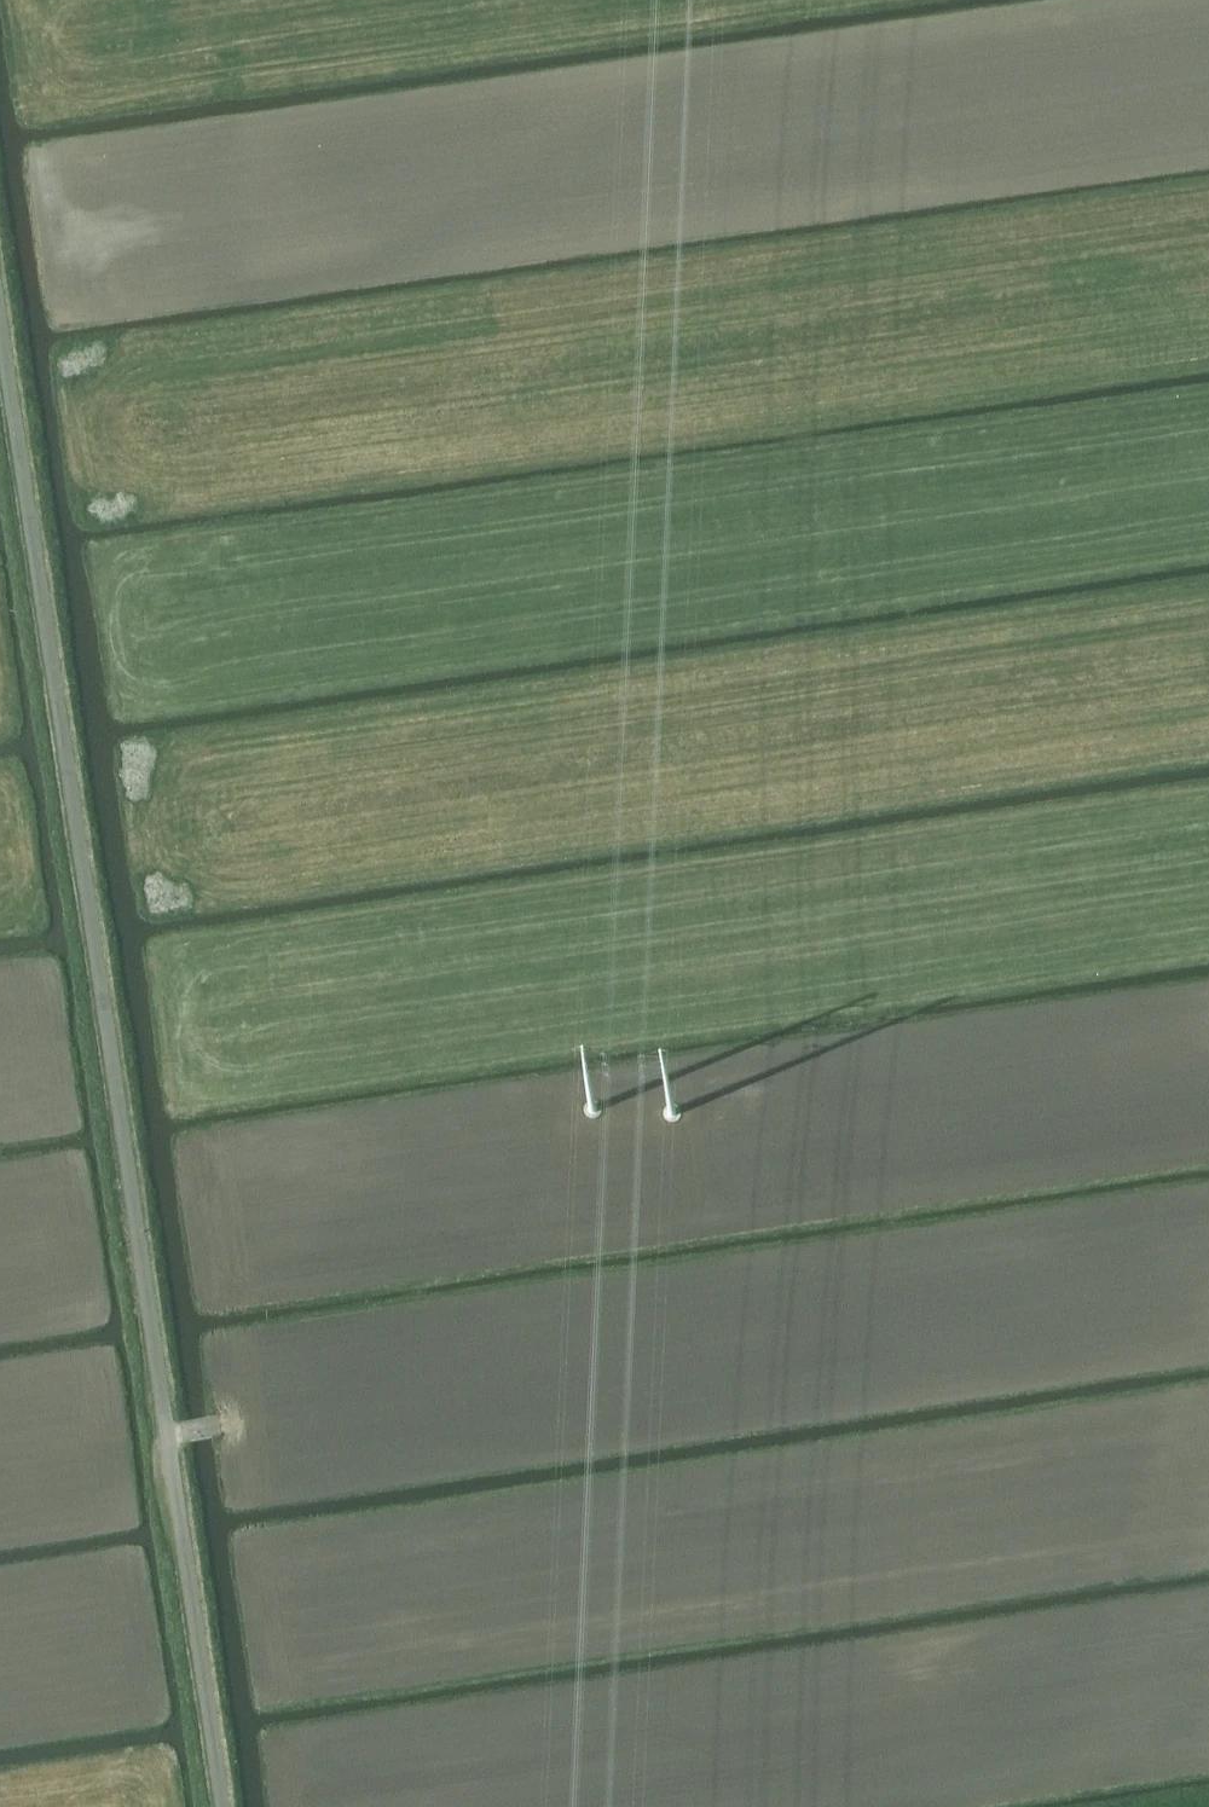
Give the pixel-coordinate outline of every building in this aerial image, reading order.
[(592,1119),(594,1119),(595,1119),(597,1118),(598,1117),(600,1116),(601,1115),(602,1114),(602,1112),(603,1111),(603,1109),(602,1107),(602,1106),(601,1104),(600,1103),(599,1102),(597,1101),(595,1101),(594,1100),(592,1101),(590,1101),(588,1102),(587,1103),(586,1104),(585,1106),(584,1108),(584,1110),(584,1111),(585,1113),(586,1115),(587,1116),(588,1117),(590,1118),(592,1119)] [(664,1111),(664,1113),(664,1115),(664,1117),(665,1118),(666,1120),(668,1121),(670,1122),(671,1122),(673,1123),(675,1122),(676,1122),(678,1121),(679,1120),(681,1119),(681,1117),(682,1116),(683,1114),(683,1113),(682,1111),(682,1109),(681,1108),(680,1106),(678,1105),(677,1104),(675,1104),(673,1104),(671,1104),(670,1104),(668,1105),(666,1106),(665,1108),(664,1109),(664,1111)]
